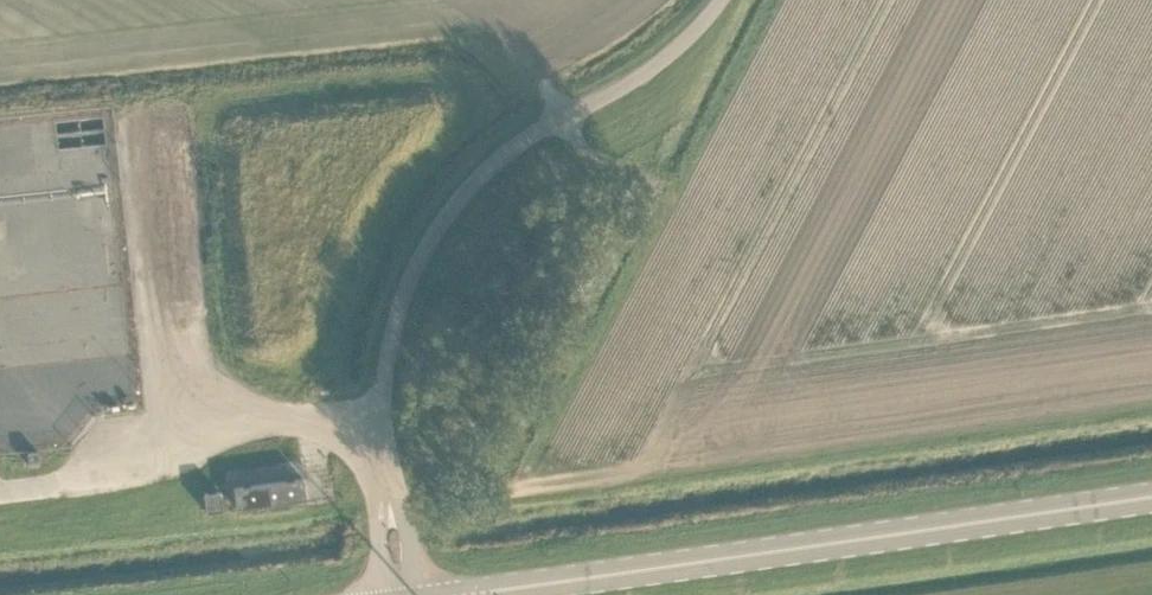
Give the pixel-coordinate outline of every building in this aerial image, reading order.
[(82,119),(85,141),(108,138),(106,117),(82,119)] [(28,451),(29,463),(38,463),(37,450),(28,451)] [(306,497),(303,477),(233,486),(236,506),(306,497)] [(208,508),(224,505),(221,487),(205,490),(208,508)]
